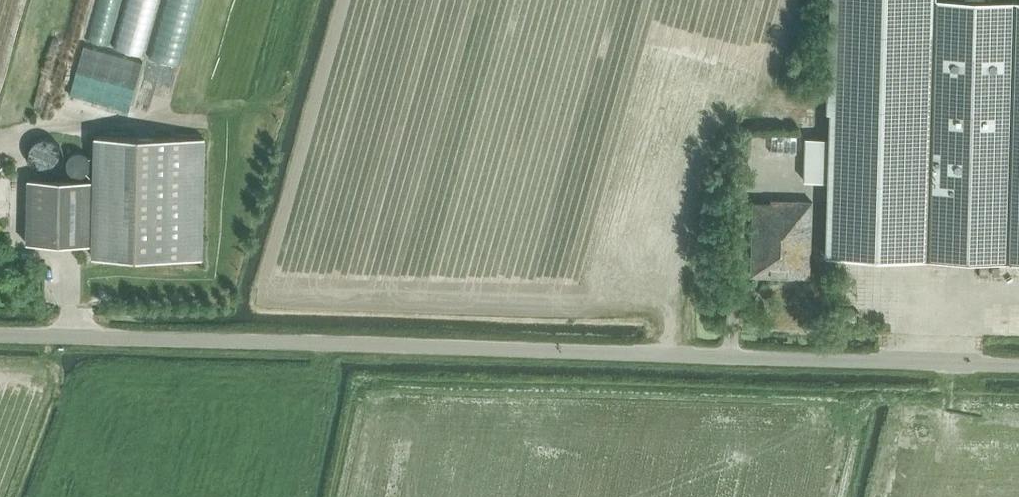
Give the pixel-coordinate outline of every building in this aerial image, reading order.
[(931,259),(1018,262),(1018,2),(971,0),(838,0),(833,141),(809,140),(807,180),(831,181),(829,255),(931,259)] [(94,133),(93,177),(29,175),(27,240),(92,241),(91,254),(201,257),(204,136),(94,133)] [(754,202),(752,275),(810,278),(812,201),(770,199),(770,201),(754,202)]
